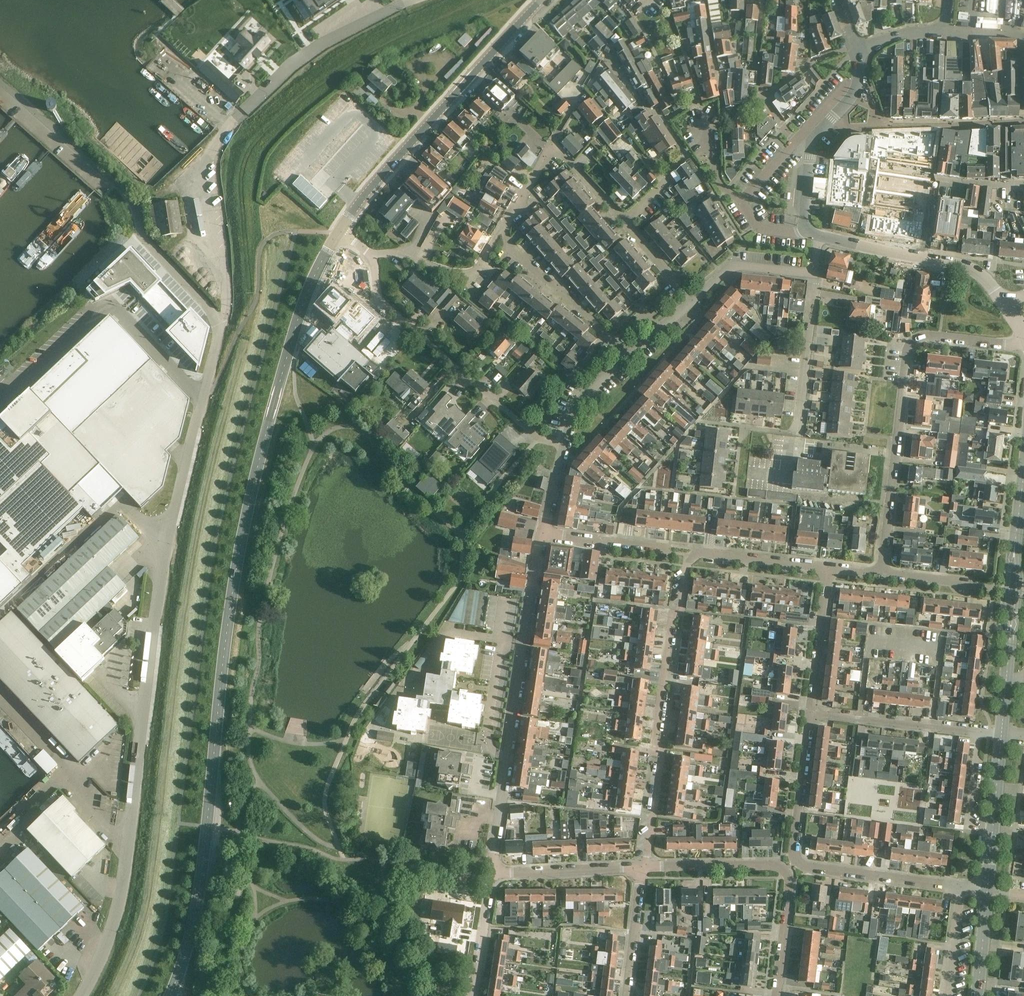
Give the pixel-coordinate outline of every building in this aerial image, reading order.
[(296,10),(309,26),(344,0),(310,0),(296,10)] [(587,25),(582,19),(592,11),(582,0),(577,0),(570,6),(587,25)] [(592,11),(601,2),(603,4),(600,0),(582,0),(592,11)] [(672,9),(672,10),(685,8),(684,2),(686,1),(686,0),(670,0),(671,3),(672,9)] [(718,0),(708,1),(712,25),(721,23),(718,0)] [(730,11),(743,11),(743,0),(730,0),(730,11)] [(855,24),(858,26),(865,23),(871,20),(871,12),(873,12),(874,0),(847,0),(855,24)] [(873,12),(880,12),(881,11),(886,11),(886,0),(874,0),(873,12)] [(785,36),(792,37),(796,37),(796,7),(793,7),(793,2),(786,2),(785,28),(785,36)] [(694,20),(697,38),(698,43),(698,46),(709,44),(705,19),(707,19),(705,5),(694,7),(696,20),(694,20)] [(570,6),(560,15),(571,28),(577,22),(583,29),(587,25),(570,6)] [(745,35),(756,36),(759,8),(747,6),(745,35)] [(689,14),(678,16),(679,22),(690,20),(689,14)] [(824,24),(830,41),(842,37),(834,15),(823,19),(821,14),(810,19),(810,29),(821,25),(824,24)] [(562,38),(569,32),(572,36),(571,37),(575,42),(576,41),(582,49),(586,45),(572,29),(571,30),(570,29),(571,28),(560,15),(550,24),(556,31),(562,38)] [(642,32),(634,20),(633,18),(626,23),(635,37),(642,32)] [(606,25),(614,33),(618,29),(610,21),(606,25)] [(722,28),(721,23),(712,25),(714,42),(731,39),(729,26),(722,28)] [(773,67),(782,68),(783,57),(785,36),(785,28),(779,27),(778,38),(777,44),(776,44),(775,55),(776,56),(776,59),(774,59),(774,57),(767,56),(767,54),(763,53),(760,86),(771,87),(773,67)] [(602,34),(607,40),(613,34),(608,28),(602,34)] [(822,29),(810,33),(810,34),(812,34),(819,53),(830,49),(827,42),(822,29)] [(243,47),(233,56),(243,66),(253,56),(257,60),(262,54),(259,51),(270,40),(261,30),(253,37),(246,30),(236,39),(241,44),(243,47)] [(560,52),(547,40),(540,33),(523,50),(526,53),(523,56),(525,58),(522,61),(531,70),(550,88),(557,95),(582,69),(573,60),(550,84),(539,73),(540,72),(541,73),(560,52)] [(597,36),(589,43),(597,53),(605,46),(597,36)] [(744,36),(742,55),(752,55),(754,37),(744,36)] [(792,37),(785,36),(783,57),(796,59),(798,46),(791,45),(792,37)] [(627,47),(626,47),(628,50),(627,50),(629,54),(635,51),(634,49),(645,42),(643,38),(635,42),(631,44),(631,45),(630,45),(629,42),(625,44),(627,47)] [(698,46),(698,43),(697,38),(689,39),(691,50),(692,50),(700,48),(701,55),(711,54),(709,44),(698,46)] [(565,40),(559,44),(564,50),(570,46),(565,40)] [(616,43),(614,45),(619,54),(618,55),(624,66),(634,61),(633,60),(629,54),(627,50),(625,45),(622,40),(616,43)] [(1017,41),(989,40),(992,72),(992,74),(1002,72),(1002,64),(1001,64),(999,51),(1015,52),(1015,50),(1016,50),(1017,41)] [(729,41),(724,42),(715,43),(717,58),(727,56),(731,55),(729,41)] [(933,67),(933,69),(943,69),(944,57),(946,57),(946,42),(940,42),(939,57),(933,57),(933,67)] [(962,66),(963,54),(963,42),(946,42),(946,57),(944,81),(940,119),(958,119),(959,84),(963,84),(963,82),(962,82),(962,66)] [(969,44),(970,48),(971,75),(983,74),(982,67),(978,42),(969,44)] [(891,67),(891,76),(903,77),(903,59),(903,43),(896,46),(895,50),(895,58),(892,58),(891,67)] [(696,59),(697,66),(712,64),(711,54),(701,55),(700,48),(692,50),(694,59),(696,59)] [(640,72),(643,78),(653,72),(642,54),(633,60),(634,61),(640,72)] [(206,55),(198,62),(222,85),(229,77),(206,55)] [(672,55),(660,59),(663,64),(674,59),(672,55)] [(738,60),(737,55),(728,56),(729,63),(735,62),(735,61),(738,60)] [(796,59),(783,57),(782,68),(781,72),(794,73),(796,59)] [(517,66),(526,75),(531,70),(522,61),(517,66)] [(590,61),(584,71),(590,74),(596,64),(590,61)] [(640,72),(634,61),(624,66),(630,78),(640,72)] [(377,62),(370,67),(375,72),(381,66),(377,62)] [(697,75),(714,72),(712,64),(697,66),(694,67),(697,75)] [(1019,84),(1019,64),(1002,64),(1002,72),(1002,83),(1018,83),(1019,84)] [(500,74),(508,81),(514,87),(524,77),(512,65),(508,69),(507,67),(503,70),(502,70),(500,74)] [(679,78),(683,92),(690,90),(692,90),(691,89),(694,88),(686,65),(681,66),(685,76),(679,78)] [(992,74),(992,72),(988,73),(987,66),(982,67),(983,74),(987,97),(988,97),(990,117),(1006,117),(1006,98),(1004,98),(1004,91),(1002,91),(1002,83),(1002,72),(992,74)] [(596,81),(603,89),(616,78),(610,70),(608,71),(606,68),(600,73),(602,76),(596,81)] [(736,77),(734,105),(746,103),(748,84),(756,85),(757,72),(749,72),(737,71),(737,68),(728,70),(728,73),(733,73),(733,77),(736,77)] [(807,72),(816,83),(821,79),(812,68),(807,72)] [(943,69),(933,69),(933,81),(943,81),(943,69)] [(653,72),(643,78),(647,84),(656,100),(665,95),(669,93),(668,91),(664,93),(654,76),(661,72),(660,70),(653,73),(653,72)] [(374,94),(378,89),(384,94),(391,86),(393,87),(395,87),(396,85),(396,83),(391,77),(388,77),(386,80),(376,71),(371,77),(368,74),(365,77),(371,83),(367,88),(374,94)] [(647,84),(643,78),(640,72),(630,78),(639,93),(644,91),(642,87),(647,84)] [(700,85),(704,84),(715,81),(714,72),(697,75),(700,85)] [(723,93),(726,108),(734,107),(734,105),(736,77),(733,77),(733,73),(728,73),(728,77),(728,87),(728,92),(723,93)] [(987,97),(983,74),(971,75),(971,84),(971,97),(972,97),(973,118),(990,117),(988,97),(987,97)] [(887,77),(887,84),(891,84),(891,88),(893,88),(893,89),(899,89),(899,85),(902,85),(903,77),(891,76),(891,77),(887,77)] [(799,77),(788,85),(799,99),(803,96),(799,91),(805,86),(799,77)] [(610,97),(623,86),(616,78),(603,89),(610,97)] [(683,92),(679,78),(670,81),(674,95),(683,92)] [(904,93),(903,108),(903,118),(914,118),(914,108),(916,79),(911,79),(911,93),(904,93)] [(496,81),(490,87),(491,88),(489,90),(489,89),(483,95),(502,113),(515,99),(496,81)] [(719,97),(715,81),(704,84),(707,97),(701,98),(702,101),(719,97)] [(1004,98),(1006,98),(1019,97),(1019,84),(1018,83),(1002,83),(1002,91),(1004,91),(1004,98)] [(658,104),(656,100),(647,84),(642,87),(644,91),(639,93),(643,101),(645,100),(650,108),(651,108),(658,104)] [(916,95),(916,108),(915,118),(937,119),(938,84),(928,84),(928,92),(923,92),(923,91),(916,91),(916,95)] [(973,119),(973,118),(972,97),(971,97),(971,84),(963,84),(962,119),(973,119)] [(799,99),(788,85),(778,93),(781,97),(777,100),(777,102),(778,103),(774,106),(783,118),(788,114),(786,110),(790,107),(787,103),(795,98),(797,101),(799,99)] [(893,88),(891,88),(891,97),(902,97),(902,85),(899,85),(899,89),(893,89),(893,88)] [(610,97),(616,104),(629,93),(623,86),(610,97)] [(629,93),(616,104),(622,113),(628,108),(631,111),(637,106),(634,103),(636,102),(629,93)] [(368,106),(371,109),(378,101),(371,95),(366,101),(369,105),(368,106)] [(672,106),(665,95),(656,100),(658,104),(665,116),(669,114),(667,109),(672,106)] [(891,100),(891,105),(902,106),(902,97),(891,97),(891,98),(889,98),(889,100),(891,100)] [(1019,114),(1019,97),(1006,98),(1006,117),(1016,117),(1019,114)] [(471,112),(478,119),(480,121),(489,111),(478,100),(470,109),(472,111),(471,112)] [(562,100),(554,109),(561,115),(569,106),(562,100)] [(579,110),(591,125),(603,115),(590,100),(579,110)] [(47,107),(47,108),(47,109),(47,110),(48,111),(49,112),(50,112),(51,112),(52,113),(53,113),(53,112),(54,112),(55,112),(56,111),(57,110),(57,109),(57,108),(57,107),(57,106),(57,105),(56,105),(56,104),(55,104),(54,103),(53,103),(52,103),(51,103),(50,103),(49,103),(48,104),(48,105),(47,105),(47,106),(47,107)] [(902,106),(891,105),(891,116),(893,118),(893,119),(902,118),(902,108),(902,106)] [(573,114),(578,120),(583,116),(578,110),(573,114)] [(759,144),(771,131),(775,131),(775,127),(777,124),(775,122),(774,118),(770,118),(761,110),(758,112),(757,128),(757,135),(762,140),(759,144)] [(458,120),(465,127),(468,130),(473,126),(475,128),(479,123),(476,122),(477,121),(466,111),(461,117),(460,116),(457,119),(458,120)] [(741,112),(730,121),(731,121),(732,130),(742,130),(741,112)] [(649,113),(648,113),(636,120),(653,145),(655,144),(654,143),(657,142),(651,132),(662,125),(663,123),(660,119),(658,119),(656,116),(653,119),(650,114),(649,113)] [(600,127),(596,131),(608,146),(612,143),(622,135),(609,120),(600,127)] [(632,121),(627,130),(631,135),(638,130),(632,121)] [(452,123),(443,132),(456,144),(456,143),(462,149),(470,140),(464,134),(465,134),(452,123)] [(676,145),(662,125),(651,132),(657,142),(654,143),(655,144),(653,145),(654,146),(652,147),(658,156),(676,145)] [(1010,129),(1011,169),(1014,169),(1014,179),(1023,179),(1023,136),(1021,137),(1020,128),(1010,129)] [(985,160),(984,179),(999,179),(999,174),(999,159),(999,152),(999,129),(986,130),(985,156),(985,160)] [(999,174),(1011,174),(1011,169),(1010,129),(999,129),(999,152),(999,174)] [(732,130),(732,142),(743,142),(742,130),(732,130)] [(972,133),(968,158),(985,160),(985,156),(986,130),(972,132),(972,133)] [(834,161),(830,202),(844,204),(844,207),(872,210),(869,232),(921,239),(925,214),(925,213),(924,213),(924,212),(930,172),(936,132),(873,135),(873,137),(868,173),(857,171),(858,163),(834,161)] [(958,134),(959,133),(958,133),(957,134),(944,132),(937,175),(959,178),(962,157),(955,156),(958,134)] [(959,178),(965,179),(968,158),(972,133),(972,132),(959,133),(958,134),(955,156),(962,157),(959,178)] [(577,133),(573,138),(570,135),(561,143),(574,156),(582,148),(580,145),(584,141),(577,133)] [(857,171),(867,172),(869,163),(872,136),(872,135),(851,136),(838,155),(838,159),(835,159),(834,160),(859,162),(857,171)] [(433,145),(440,152),(444,156),(453,147),(442,136),(433,145)] [(733,155),(737,155),(740,154),(740,159),(744,158),(743,142),(732,142),(733,155)] [(502,143),(496,150),(503,156),(509,149),(502,143)] [(530,149),(523,143),(514,154),(520,160),(530,149)] [(423,157),(430,163),(434,168),(442,159),(430,148),(423,157)] [(638,160),(632,152),(626,157),(632,165),(638,160)] [(502,163),(504,165),(512,172),(520,162),(510,154),(502,163)] [(985,160),(968,158),(965,179),(984,179),(985,160)] [(675,188),(681,197),(687,204),(699,196),(694,189),(700,185),(691,172),(696,169),(690,161),(676,172),(683,182),(675,188)] [(610,176),(620,187),(615,192),(615,193),(630,179),(628,176),(632,172),(624,163),(620,168),(619,167),(610,176)] [(423,164),(422,165),(414,174),(417,176),(414,179),(411,177),(403,186),(417,200),(432,213),(452,190),(423,164)] [(461,166),(456,171),(461,176),(466,171),(461,166)] [(471,166),(462,178),(468,182),(477,170),(471,166)] [(485,189),(492,194),(500,199),(503,195),(512,201),(516,194),(501,185),(508,175),(495,167),(488,177),(492,179),(485,189)] [(734,169),(727,169),(727,174),(731,181),(732,181),(736,175),(734,169)] [(566,171),(555,180),(562,188),(573,179),(566,171)] [(449,173),(444,178),(452,185),(457,180),(449,173)] [(651,183),(656,180),(651,173),(646,177),(651,183)] [(630,179),(615,193),(622,200),(628,195),(632,199),(647,184),(640,177),(639,176),(633,181),(630,179)] [(568,199),(581,187),(573,179),(562,188),(560,190),(568,199)] [(551,198),(560,190),(562,188),(555,180),(544,190),(551,198)] [(417,200),(403,186),(398,191),(379,212),(394,226),(405,214),(417,200)] [(581,187),(568,199),(575,207),(588,195),(581,187)] [(966,197),(963,211),(962,217),(967,218),(971,218),(972,211),(967,210),(967,208),(976,209),(979,187),(967,187),(966,197)] [(991,189),(983,188),(979,216),(988,217),(991,189)] [(497,202),(488,197),(481,192),(478,196),(479,199),(482,200),(478,207),(493,216),(498,208),(495,206),(497,202)] [(588,195),(575,207),(581,214),(591,207),(595,204),(588,195)] [(467,196),(464,202),(474,209),(478,203),(467,196)] [(708,197),(701,202),(703,205),(694,210),(700,220),(718,209),(715,204),(713,206),(708,197)] [(454,198),(448,207),(464,218),(470,208),(454,198)] [(934,220),(931,240),(958,244),(960,227),(961,224),(959,224),(960,220),(961,220),(964,202),(938,199),(935,216),(936,216),(936,220),(934,220)] [(178,202),(154,205),(148,206),(151,231),(157,230),(158,237),(183,233),(178,202)] [(551,203),(547,206),(552,212),(556,209),(551,203)] [(591,207),(581,214),(577,218),(585,227),(598,215),(591,207)] [(861,210),(844,208),(843,213),(836,211),(832,224),(849,228),(850,222),(858,224),(861,210)] [(561,214),(556,209),(552,212),(557,218),(561,214)] [(721,213),(718,209),(700,220),(706,229),(721,219),(719,214),(721,213)] [(537,228),(540,226),(549,218),(541,210),(530,219),(537,228)] [(685,217),(682,211),(677,214),(681,220),(685,217)] [(585,227),(592,235),(605,223),(598,215),(585,227)] [(645,231),(652,239),(665,227),(661,223),(666,219),(663,215),(645,231)] [(549,222),(554,227),(558,224),(553,218),(549,222)] [(537,228),(530,219),(519,229),(526,237),(537,228)] [(561,223),(566,228),(570,225),(565,219),(561,223)] [(724,224),(721,219),(706,229),(711,238),(729,227),(727,223),(724,224)] [(988,228),(996,229),(997,221),(989,220),(988,228)] [(612,232),(605,223),(592,235),(599,243),(612,232)] [(558,224),(554,227),(559,233),(563,230),(558,224)] [(566,228),(571,234),(575,231),(570,225),(566,228)] [(547,234),(540,226),(537,228),(526,237),(533,245),(547,234)] [(461,238),(459,240),(472,249),(479,254),(491,237),(483,232),(481,235),(468,227),(464,232),(462,233),(460,236),(461,238)] [(652,239),(658,246),(676,230),(674,227),(669,232),(665,227),(652,239)] [(732,231),(729,227),(711,238),(717,248),(725,243),(728,246),(735,241),(730,233),(732,231)] [(658,246),(665,254),(678,243),(674,238),(679,234),(676,230),(658,246)] [(619,240),(612,232),(599,243),(606,251),(619,240)] [(961,253),(975,255),(976,241),(968,240),(969,232),(964,232),(963,239),(962,244),(961,253)] [(540,253),(554,242),(547,234),(533,245),(540,253)] [(983,241),(976,241),(975,255),(988,256),(989,246),(989,242),(989,234),(984,234),(983,241)] [(563,238),(568,244),(572,240),(567,235),(563,238)] [(576,239),(581,245),(584,241),(579,236),(576,239)] [(626,239),(618,246),(614,250),(622,259),(634,249),(626,239)] [(1013,258),(1023,259),(1023,246),(1023,240),(1015,239),(1014,245),(1013,258)] [(568,244),(573,249),(577,246),(572,240),(568,244)] [(584,241),(581,245),(585,250),(589,247),(584,241)] [(665,254),(671,261),(692,244),(689,241),(682,247),(678,243),(665,254)] [(554,242),(540,253),(548,262),(561,250),(554,242)] [(998,257),(1013,258),(1014,245),(1000,243),(998,257)] [(692,244),(671,261),(672,262),(675,259),(682,267),(695,256),(691,251),(695,248),(692,244)] [(90,288),(86,291),(93,299),(96,301),(100,299),(130,285),(143,299),(159,283),(151,275),(156,273),(133,248),(90,288)] [(643,259),(634,249),(622,259),(631,269),(643,259)] [(561,250),(548,262),(555,270),(568,258),(561,250)] [(577,254),(582,260),(586,257),(581,251),(577,254)] [(601,254),(595,259),(598,263),(604,258),(601,254)] [(829,266),(846,270),(850,258),(852,259),(852,258),(833,254),(829,266)] [(594,266),(598,263),(595,259),(594,257),(590,261),(594,266)] [(568,258),(555,270),(562,278),(565,276),(577,265),(577,264),(575,266),(568,258)] [(612,258),(609,261),(608,260),(604,264),(609,271),(614,267),(617,264),(612,258)] [(631,284),(632,285),(648,271),(651,268),(643,259),(631,269),(638,278),(631,284)] [(603,269),(598,263),(594,266),(599,272),(603,269)] [(577,265),(565,276),(573,285),(585,275),(577,265)] [(846,270),(829,266),(826,279),(845,284),(848,271),(846,271),(846,270)] [(619,272),(614,267),(609,271),(614,276),(619,272)] [(900,271),(892,269),(890,275),(898,277),(900,271)] [(515,279),(505,271),(495,284),(493,282),(490,285),(502,295),(507,289),(515,279)] [(656,281),(648,271),(632,285),(636,289),(639,286),(640,289),(638,291),(642,297),(645,294),(643,292),(656,281)] [(904,296),(905,296),(929,299),(931,286),(926,286),(926,280),(929,281),(930,274),(916,272),(914,284),(912,284),(911,291),(905,290),(904,296)] [(581,295),(594,284),(585,275),(573,285),(581,295)] [(438,290),(434,287),(426,280),(423,284),(413,276),(404,287),(424,306),(423,307),(431,314),(438,306),(441,302),(438,299),(435,303),(431,299),(435,294),(434,294),(438,290)] [(515,279),(507,289),(517,296),(528,284),(518,276),(515,279)] [(606,280),(611,286),(615,282),(610,276),(606,280)] [(741,297),(749,304),(752,277),(742,276),(740,290),(746,290),(746,295),(743,295),(741,297)] [(749,304),(750,305),(754,305),(755,296),(755,291),(761,291),(762,278),(752,277),(749,304)] [(764,307),(769,307),(772,279),(762,278),(761,291),(767,292),(766,297),(765,297),(764,307)] [(772,279),(769,307),(768,315),(773,316),(775,298),(775,293),(781,294),(782,280),(772,279)] [(625,289),(630,286),(625,280),(620,283),(625,289)] [(784,309),(789,309),(792,281),(782,280),(781,294),(786,294),(786,299),(785,299),(784,309)] [(789,309),(788,314),(790,314),(791,312),(804,313),(807,287),(806,287),(807,283),(792,281),(789,309)] [(611,286),(616,292),(620,288),(615,282),(611,286)] [(527,304),(537,291),(528,284),(517,296),(527,304)] [(594,284),(581,295),(590,304),(602,294),(594,284)] [(448,285),(446,288),(443,291),(448,295),(453,289),(448,285)] [(479,302),(486,308),(489,310),(497,299),(498,300),(502,295),(490,285),(487,288),(489,289),(479,302)] [(754,315),(749,311),(742,305),(742,306),(738,302),(741,297),(731,288),(724,296),(745,315),(750,320),(754,315)] [(894,291),(882,289),(880,298),(892,300),(894,291)] [(537,291),(527,304),(537,312),(547,299),(537,291)] [(637,291),(632,296),(636,300),(641,296),(637,291)] [(319,341),(310,352),(341,379),(340,381),(341,381),(356,393),(370,376),(371,377),(363,370),(370,362),(347,343),(352,337),(357,342),(370,326),(354,312),(352,314),(346,309),(348,307),(332,293),(317,310),(333,324),(335,323),(340,327),(336,332),(334,335),(331,332),(327,336),(324,340),(322,338),(319,341)] [(453,294),(441,307),(447,312),(458,299),(453,294)] [(602,294),(590,304),(598,314),(602,311),(610,303),(610,302),(602,294)] [(736,312),(742,318),(745,315),(724,296),(717,303),(733,316),(736,312)] [(912,312),(918,313),(917,320),(925,321),(926,314),(926,315),(929,299),(905,296),(903,305),(901,318),(907,319),(909,305),(913,306),(912,312)] [(616,297),(613,299),(610,302),(610,303),(602,311),(610,321),(622,310),(624,312),(627,310),(623,304),(620,307),(618,305),(621,302),(616,297)] [(901,303),(880,300),(866,297),(865,304),(851,303),(849,320),(869,323),(874,323),(874,314),(869,314),(871,305),(900,310),(901,303)] [(549,317),(557,307),(547,299),(537,312),(546,320),(549,316),(549,317)] [(497,307),(503,312),(506,308),(500,303),(497,307)] [(729,320),(733,316),(717,303),(710,310),(732,330),(736,326),(729,320)] [(559,325),(569,312),(559,304),(557,307),(549,317),(559,325)] [(484,320),(477,314),(469,308),(464,314),(463,314),(462,315),(458,311),(453,317),(457,320),(456,322),(472,335),(478,328),(479,327),(478,327),(484,320)] [(512,312),(506,308),(503,312),(509,317),(512,312)] [(722,327),(729,333),(732,330),(710,310),(704,318),(709,322),(719,330),(722,327)] [(579,321),(569,312),(559,325),(569,333),(579,321)] [(174,331),(170,334),(198,364),(196,372),(196,373),(197,373),(207,331),(205,329),(191,315),(174,331)] [(8,552),(5,555),(0,559),(0,561),(7,568),(21,583),(22,585),(31,576),(22,567),(83,509),(92,519),(101,510),(78,486),(89,476),(98,468),(100,465),(141,508),(163,488),(171,457),(166,452),(180,439),(189,400),(110,316),(31,391),(28,394),(9,412),(0,420),(0,544),(8,552)] [(520,318),(517,323),(523,327),(526,323),(520,318)] [(579,341),(586,332),(589,329),(579,321),(569,333),(579,341)] [(724,335),(719,330),(709,322),(703,330),(724,349),(734,357),(738,353),(728,344),(727,345),(721,339),(724,335)] [(532,328),(526,323),(523,327),(529,332),(532,328)] [(756,324),(752,328),(767,342),(771,337),(756,324)] [(786,355),(799,357),(800,350),(802,330),(797,329),(795,349),(787,348),(787,350),(767,347),(767,352),(786,355)] [(706,347),(707,346),(711,350),(714,347),(714,346),(721,352),(724,349),(703,330),(696,338),(706,347)] [(540,336),(545,341),(549,336),(543,332),(540,336)] [(573,348),(586,358),(588,355),(586,353),(596,340),(586,332),(579,341),(573,348)] [(868,337),(844,335),(842,346),(863,348),(864,342),(868,342),(868,337)] [(505,357),(512,349),(515,345),(504,336),(501,339),(496,344),(496,343),(490,351),(499,359),(502,354),(505,357)] [(554,341),(549,336),(545,341),(551,345),(554,341)] [(703,350),(706,347),(696,338),(690,345),(711,363),(714,360),(707,354),(703,350)] [(745,340),(740,346),(753,358),(758,352),(745,340)] [(556,349),(562,354),(565,350),(568,345),(563,342),(560,346),(559,345),(556,349)] [(522,344),(516,351),(512,355),(518,360),(525,353),(526,354),(530,349),(522,344)] [(708,367),(711,363),(690,345),(683,352),(693,361),(697,357),(701,361),(708,367)] [(842,346),(841,357),(866,359),(866,357),(863,357),(863,348),(842,346)] [(582,360),(583,361),(586,358),(573,348),(570,352),(561,364),(571,372),(582,360)] [(683,352),(676,359),(698,379),(701,375),(694,369),(690,365),(693,361),(683,352)] [(536,359),(531,355),(523,364),(527,368),(536,359)] [(770,366),(771,358),(758,356),(757,364),(770,366)] [(942,380),(944,358),(928,356),(926,374),(935,375),(935,379),(942,380)] [(865,363),(866,359),(841,357),(840,368),(864,371),(865,370),(861,370),(862,363),(865,363)] [(944,358),(942,380),(949,381),(950,376),(959,377),(961,360),(944,358)] [(694,382),(698,379),(676,359),(670,367),(675,372),(684,380),(688,376),(694,382)] [(737,360),(733,365),(740,371),(744,366),(737,360)] [(665,362),(658,369),(683,392),(686,388),(676,379),(676,378),(672,375),(675,372),(670,367),(665,362)] [(988,386),(991,363),(975,362),(973,379),(982,380),(981,382),(981,385),(988,386)] [(987,397),(986,405),(998,406),(998,405),(1001,405),(1002,393),(1003,383),(1005,383),(1007,365),(991,363),(988,386),(987,397)] [(540,379),(529,369),(514,386),(526,396),(540,379)] [(679,395),(683,392),(658,369),(651,377),(662,386),(666,382),(670,386),(669,386),(679,395)] [(733,370),(729,374),(734,379),(738,374),(733,370)] [(388,380),(386,383),(395,391),(407,402),(408,401),(417,391),(420,394),(427,386),(411,373),(405,380),(405,381),(395,372),(388,380)] [(833,372),(832,383),(857,386),(857,382),(854,382),(854,375),(858,375),(833,372)] [(723,374),(719,380),(726,386),(730,381),(723,374)] [(651,377),(645,384),(666,403),(673,409),(676,406),(663,394),(662,394),(658,391),(662,386),(651,377)] [(558,383),(553,379),(550,384),(554,387),(558,383)] [(706,386),(718,396),(723,391),(711,380),(706,386)] [(856,389),(857,386),(832,383),(831,393),(852,395),(853,388),(856,389)] [(663,407),(666,403),(645,384),(638,392),(643,397),(653,405),(656,401),(663,407)] [(940,391),(941,385),(934,384),(932,397),(946,399),(947,392),(940,391)] [(702,395),(711,403),(716,398),(707,390),(702,395)] [(743,414),(747,415),(749,391),(737,390),(735,414),(736,411),(743,412),(743,414)] [(758,413),(761,392),(749,391),(747,415),(751,415),(751,413),(758,413)] [(766,417),(770,417),(772,394),(761,392),(758,413),(766,414),(766,417)] [(448,436),(466,416),(454,406),(448,410),(449,412),(448,414),(442,409),(444,407),(445,408),(452,399),(447,394),(448,393),(432,410),(435,413),(425,424),(433,431),(437,426),(448,436)] [(852,395),(831,393),(830,403),(854,406),(855,403),(851,402),(852,395)] [(964,401),(973,402),(974,394),(964,393),(964,401)] [(772,394),(770,417),(774,418),(774,415),(782,416),(781,419),(782,419),(784,395),(772,394)] [(417,395),(411,401),(417,406),(423,400),(417,395)] [(654,405),(653,405),(643,397),(637,404),(658,423),(661,419),(654,413),(650,410),(654,405)] [(917,402),(916,414),(946,417),(946,412),(933,410),(934,404),(917,402)] [(854,409),(854,406),(830,403),(829,413),(850,416),(851,409),(854,409)] [(998,406),(986,405),(975,403),(974,414),(989,416),(988,423),(995,424),(1005,425),(1007,412),(997,411),(998,406)] [(370,407),(363,404),(360,410),(368,413),(370,407)] [(663,427),(658,423),(637,404),(630,412),(640,421),(643,417),(648,421),(648,420),(654,426),(653,428),(658,432),(663,427)] [(957,406),(954,412),(959,414),(962,409),(957,406)] [(700,407),(696,412),(700,416),(704,411),(700,407)] [(479,449),(477,447),(489,434),(477,424),(470,428),(472,430),(470,432),(465,428),(467,425),(467,426),(475,417),(470,413),(471,412),(470,411),(466,416),(448,436),(449,437),(456,429),(458,431),(448,442),(456,449),(460,444),(467,451),(466,458),(470,459),(479,449)] [(637,424),(640,421),(630,412),(623,419),(651,443),(655,440),(652,438),(648,434),(641,428),(637,424)] [(686,412),(682,417),(691,425),(695,421),(686,412)] [(670,417),(684,429),(688,424),(675,413),(670,417)] [(849,423),(850,416),(829,413),(828,423),(852,426),(853,423),(849,423)] [(948,434),(960,436),(960,435),(960,426),(961,419),(946,417),(916,414),(914,425),(931,427),(932,421),(940,422),(939,433),(948,434)] [(962,417),(961,419),(960,426),(975,428),(976,419),(962,417)] [(393,419),(381,433),(398,448),(410,434),(402,427),(399,431),(396,428),(399,424),(393,419)] [(647,448),(651,443),(623,419),(617,426),(627,435),(630,432),(634,436),(635,435),(638,438),(636,439),(647,448)] [(852,429),(852,426),(828,423),(826,434),(851,437),(851,436),(848,436),(848,429),(852,429)] [(631,452),(638,458),(642,453),(636,447),(635,448),(628,443),(629,442),(624,438),(627,435),(617,426),(610,433),(631,452)] [(968,445),(967,444),(968,436),(974,437),(975,428),(960,426),(960,435),(960,436),(958,443),(957,453),(955,468),(986,472),(987,466),(966,463),(968,445)] [(672,433),(679,439),(685,434),(677,427),(672,433)] [(728,435),(730,436),(731,431),(707,429),(706,440),(727,443),(728,435)] [(614,450),(619,454),(622,450),(628,455),(631,452),(610,433),(604,441),(613,449),(614,450)] [(951,452),(957,453),(958,443),(960,436),(948,434),(946,451),(951,452)] [(984,447),(1002,449),(1004,436),(986,434),(985,439),(983,439),(980,442),(980,444),(977,443),(977,449),(982,450),(982,447),(984,447)] [(480,459),(471,468),(488,484),(496,474),(493,471),(499,464),(502,467),(509,459),(503,453),(510,446),(500,436),(492,444),(496,448),(483,462),(480,459)] [(610,453),(613,449),(604,441),(598,436),(592,443),(620,469),(623,465),(616,459),(610,453)] [(913,436),(912,447),(933,450),(933,446),(934,441),(927,440),(927,438),(913,436)] [(670,441),(674,445),(678,441),(674,437),(670,441)] [(706,440),(704,452),(728,455),(729,451),(726,450),(727,443),(706,440)] [(617,472),(620,469),(592,443),(585,451),(596,460),(599,457),(603,461),(603,460),(617,472)] [(933,450),(912,447),(911,458),(921,459),(925,460),(925,458),(932,459),(932,454),(933,450)] [(1000,462),(1002,449),(984,447),(982,460),(1000,462)] [(585,451),(579,457),(597,474),(596,475),(607,484),(609,486),(613,482),(605,475),(597,468),(593,464),(596,460),(585,451)] [(703,463),(724,466),(725,459),(728,459),(728,455),(704,452),(703,463)] [(865,496),(870,457),(832,452),(830,470),(826,470),(826,471),(825,471),(825,469),(820,468),(821,463),(798,461),(797,467),(798,467),(798,474),(793,473),(791,489),(827,494),(828,491),(865,496)] [(955,470),(955,468),(957,453),(951,452),(950,462),(945,462),(945,468),(955,470)] [(604,488),(607,484),(596,475),(597,474),(579,457),(572,466),(582,475),(585,472),(598,483),(604,488)] [(644,463),(638,469),(645,475),(650,469),(644,463)] [(703,463),(702,475),(725,478),(726,474),(723,474),(724,466),(703,463)] [(567,477),(565,487),(593,492),(594,487),(580,485),(582,475),(572,466),(571,467),(569,477),(567,477)] [(633,467),(627,474),(638,484),(644,477),(633,467)] [(936,470),(929,469),(922,468),(922,469),(910,468),(908,483),(921,484),(921,478),(935,479),(936,470)] [(955,470),(954,478),(975,481),(981,481),(985,482),(986,472),(955,468),(955,470)] [(943,470),(942,481),(952,482),(953,471),(943,470)] [(423,481),(422,482),(417,489),(430,500),(441,487),(428,475),(425,478),(423,477),(421,480),(423,481)] [(725,478),(702,475),(700,487),(724,490),(724,489),(721,489),(722,482),(725,482),(725,478)] [(545,491),(548,479),(540,477),(537,489),(545,491)] [(593,497),(593,492),(565,487),(563,497),(577,499),(583,500),(584,495),(593,497)] [(983,502),(985,502),(995,503),(997,489),(985,487),(984,493),(979,493),(978,500),(983,501),(983,502)] [(670,530),(681,531),(683,517),(676,516),(679,494),(674,494),(672,509),(671,515),(670,530)] [(696,505),(695,511),(694,518),(693,533),(704,534),(706,519),(701,519),(701,511),(700,511),(701,496),(697,495),(696,505)] [(791,495),(790,502),(798,503),(798,495),(791,495)] [(576,505),(577,499),(563,497),(561,506),(589,512),(590,507),(581,505),(581,506),(576,505)] [(904,513),(918,514),(919,506),(925,507),(926,501),(919,500),(906,498),(904,513)] [(646,528),(650,500),(646,499),(644,512),(637,511),(635,526),(646,528)] [(716,536),(728,537),(731,505),(732,499),(727,499),(726,507),(727,507),(726,513),(725,513),(724,521),(718,521),(716,536)] [(516,513),(522,514),(538,519),(541,507),(517,500),(516,505),(518,506),(516,513)] [(646,528),(658,529),(660,514),(653,513),(654,500),(650,500),(646,528)] [(750,539),(762,541),(764,526),(757,525),(759,503),(755,502),(754,512),(753,512),(750,539)] [(728,537),(739,538),(740,523),(734,522),(735,510),(736,506),(731,505),(728,537)] [(595,513),(589,512),(561,506),(559,516),(579,520),(580,515),(596,518),(597,513),(595,513)] [(818,530),(823,530),(825,517),(825,510),(801,507),(796,545),(798,545),(798,548),(814,550),(814,547),(816,547),(818,535),(817,535),(818,530)] [(974,523),(982,524),(992,526),(994,513),(976,511),(976,509),(964,507),(962,516),(975,518),(974,523)] [(776,520),(775,527),(773,542),(785,543),(787,528),(779,528),(781,511),(777,511),(776,520)] [(518,517),(501,512),(497,526),(515,531),(518,517)] [(739,538),(750,539),(753,512),(749,512),(748,524),(740,523),(739,538)] [(903,528),(913,529),(916,529),(923,530),(923,524),(917,523),(918,514),(904,513),(903,528)] [(660,514),(658,529),(670,530),(671,515),(660,514)] [(17,610),(24,617),(57,652),(126,586),(108,567),(139,537),(117,515),(17,610)] [(949,515),(948,519),(948,523),(947,527),(954,527),(956,516),(949,515)] [(578,525),(579,520),(559,516),(557,527),(577,530),(586,531),(592,532),(593,527),(578,525)] [(683,517),(681,531),(693,533),(694,518),(683,517)] [(825,517),(823,530),(823,531),(830,532),(830,535),(828,535),(827,548),(841,550),(843,537),(835,536),(836,528),(831,527),(832,518),(825,517)] [(762,541),(773,542),(775,527),(764,526),(762,541)] [(853,536),(853,541),(851,551),(864,552),(866,537),(859,536),(860,529),(855,529),(854,536),(853,536)] [(901,562),(916,564),(917,550),(918,542),(919,535),(913,534),(913,535),(904,534),(903,540),(912,541),(912,547),(903,546),(901,562)] [(958,545),(967,546),(968,538),(958,536),(958,545)] [(978,539),(968,538),(967,546),(977,547),(978,539)] [(498,555),(498,556),(511,561),(512,558),(520,559),(521,554),(530,555),(532,541),(514,539),(512,551),(500,549),(500,552),(499,556),(498,555)] [(546,567),(545,574),(569,577),(574,563),(573,549),(549,545),(546,567)] [(917,550),(916,564),(931,565),(932,549),(923,548),(923,551),(917,550)] [(585,551),(581,564),(581,579),(596,581),(599,558),(600,553),(585,551)] [(948,567),(965,569),(967,554),(950,552),(948,567)] [(967,554),(965,569),(982,571),(982,565),(986,565),(987,556),(983,556),(967,554)] [(495,561),(495,564),(495,566),(496,567),(497,567),(495,577),(511,580),(510,586),(515,587),(525,589),(527,576),(526,575),(526,574),(527,573),(528,569),(527,567),(527,566),(511,561),(498,556),(498,559),(497,559),(496,560),(495,561)] [(616,594),(617,586),(619,571),(607,569),(605,585),(612,586),(610,600),(615,600),(616,594)] [(619,571),(617,586),(629,588),(630,572),(619,571)] [(630,572),(629,588),(641,589),(643,573),(630,572)] [(641,589),(653,590),(654,575),(643,573),(641,589)] [(543,587),(568,590),(568,586),(560,584),(561,577),(544,575),(543,587)] [(654,575),(653,590),(660,591),(658,605),(663,606),(665,592),(667,576),(654,575)] [(692,595),(704,596),(706,581),(694,579),(692,595)] [(706,581),(704,596),(716,598),(718,582),(706,581)] [(730,584),(718,582),(716,598),(723,599),(721,613),(726,614),(730,584)] [(742,585),(730,584),(726,614),(732,614),(733,600),(740,601),(742,585)] [(578,585),(578,592),(594,594),(595,587),(578,585)] [(496,586),(495,593),(502,594),(503,587),(496,586)] [(752,586),(751,596),(751,602),(763,603),(764,588),(752,586)] [(543,587),(541,598),(557,601),(558,594),(573,596),(574,592),(568,590),(543,587)] [(763,603),(762,611),(761,618),(766,618),(768,604),(775,605),(777,589),(764,588),(763,603)] [(775,605),(787,606),(789,590),(777,589),(775,605)] [(466,590),(448,622),(483,627),(488,594),(466,590)] [(801,592),(789,590),(787,606),(799,607),(801,592)] [(849,613),(850,611),(852,591),(840,590),(839,605),(844,605),(843,611),(837,610),(836,617),(849,619),(849,613)] [(863,593),(852,591),(850,611),(855,612),(856,604),(862,604),(861,608),(862,608),(863,593)] [(875,594),(863,593),(862,608),(873,609),(875,594)] [(873,609),(873,610),(872,621),(877,622),(879,606),(885,607),(887,595),(875,594),(873,609)] [(898,597),(887,595),(885,607),(885,612),(889,613),(890,607),(897,608),(898,597)] [(910,598),(898,597),(897,608),(897,612),(907,613),(908,609),(909,609),(910,598)] [(572,615),(576,616),(577,612),(572,611),(573,608),(557,606),(557,601),(541,598),(539,610),(572,615)] [(922,613),(936,615),(938,601),(924,600),(922,613)] [(936,615),(951,617),(952,603),(938,601),(936,615)] [(951,617),(965,618),(967,605),(952,603),(951,617)] [(965,618),(965,626),(964,632),(970,632),(971,627),(970,627),(971,619),(980,620),(981,606),(967,605),(965,618)] [(641,621),(656,624),(658,611),(642,609),(642,610),(628,608),(627,613),(634,614),(642,615),(641,621)] [(57,652),(55,653),(82,682),(101,663),(99,660),(102,657),(118,642),(114,638),(122,630),(118,625),(124,619),(117,612),(115,610),(109,615),(91,632),(85,625),(57,652)] [(539,610),(537,622),(554,625),(555,619),(571,621),(572,615),(539,610)] [(0,623),(0,679),(80,763),(119,726),(12,612),(0,623)] [(906,625),(915,627),(916,616),(907,614),(906,625)] [(692,628),(722,632),(723,627),(708,625),(709,618),(694,616),(692,628)] [(842,633),(849,634),(855,635),(856,629),(842,628),(843,621),(832,620),(830,631),(842,633)] [(641,621),(639,633),(654,636),(656,624),(641,621)] [(537,622),(535,634),(571,639),(571,634),(553,631),(554,625),(537,622)] [(690,640),(706,642),(707,636),(721,638),(722,632),(692,628),(690,640)] [(779,636),(779,642),(795,644),(797,630),(784,628),(783,636),(779,636)] [(637,645),(653,648),(654,636),(639,633),(631,632),(625,632),(616,630),(615,635),(638,639),(637,645)] [(842,633),(830,631),(829,643),(840,644),(844,645),(845,640),(841,640),(842,633)] [(535,634),(534,646),(550,648),(551,642),(554,643),(554,641),(570,644),(571,639),(535,634)] [(983,637),(966,635),(965,640),(971,641),(970,647),(982,649),(983,637)] [(411,733),(411,735),(416,735),(417,732),(426,733),(428,719),(430,719),(431,711),(429,711),(430,704),(437,705),(437,707),(441,707),(441,706),(450,707),(447,724),(462,726),(462,728),(475,730),(476,726),(479,726),(482,712),(483,712),(484,707),(481,706),(482,697),(467,695),(468,693),(460,692),(460,694),(452,693),(453,686),(455,686),(456,682),(454,682),(455,673),(472,676),(475,661),(477,661),(479,648),(474,647),(475,643),(460,641),(460,640),(455,639),(455,642),(446,641),(443,656),(441,655),(440,663),(442,663),(440,677),(427,675),(423,698),(417,697),(416,701),(399,699),(397,714),(395,713),(393,726),(397,727),(397,731),(411,733)] [(725,652),(705,649),(706,642),(690,640),(689,652),(719,657),(719,656),(725,657),(725,652)] [(781,656),(784,657),(794,658),(795,644),(779,642),(778,647),(782,648),(781,656)] [(827,654),(839,656),(840,644),(829,643),(827,654)] [(628,656),(636,657),(651,659),(653,648),(637,645),(637,652),(622,650),(622,656),(628,656)] [(980,660),(982,649),(970,647),(970,652),(966,651),(965,658),(969,659),(980,660)] [(533,648),(531,660),(560,664),(561,658),(548,656),(549,651),(533,648)] [(689,652),(687,664),(702,666),(703,660),(718,662),(719,657),(689,652)] [(826,666),(837,667),(842,668),(843,663),(838,662),(839,656),(827,654),(826,666)] [(651,659),(636,657),(634,669),(650,671),(651,659)] [(775,667),(776,661),(770,660),(763,659),(763,662),(762,666),(775,667)] [(969,659),(967,670),(979,672),(980,660),(969,659)] [(530,671),(545,673),(546,668),(552,669),(552,667),(558,668),(558,671),(564,672),(565,664),(560,664),(531,660),(530,671)] [(702,666),(687,664),(685,676),(701,678),(702,666)] [(897,705),(909,707),(913,681),(914,681),(915,665),(909,664),(906,695),(898,694),(897,705)] [(775,673),(774,680),(791,682),(792,668),(779,666),(779,674),(775,673)] [(836,679),(837,667),(826,666),(825,678),(836,679)] [(960,669),(944,667),(943,667),(941,679),(951,680),(952,674),(966,676),(966,681),(963,680),(963,681),(962,681),(977,683),(979,672),(967,670),(960,669)] [(631,691),(647,693),(648,681),(619,677),(619,678),(617,677),(617,672),(604,670),(603,680),(628,684),(627,691),(631,691)] [(729,670),(727,685),(736,686),(737,687),(739,671),(738,671),(729,670)] [(530,671),(528,682),(559,687),(560,680),(545,678),(545,673),(530,671)] [(573,686),(579,687),(581,679),(574,678),(573,686)] [(825,678),(823,689),(834,691),(836,679),(825,678)] [(789,696),(791,682),(774,680),(773,686),(777,687),(776,694),(789,696)] [(919,682),(914,681),(913,681),(909,707),(923,708),(923,706),(929,707),(930,698),(924,697),(917,696),(919,682)] [(976,695),(977,683),(962,681),(963,681),(960,681),(958,692),(957,692),(958,687),(952,686),(952,685),(944,684),(943,691),(976,695)] [(384,690),(389,694),(396,686),(391,682),(384,690)] [(526,693),(542,696),(543,690),(555,692),(561,693),(561,687),(559,687),(528,682),(526,693)] [(700,688),(694,687),(684,686),(682,698),(719,703),(719,698),(699,695),(700,688)] [(833,702),(834,691),(823,689),(822,701),(833,702)] [(753,690),(752,696),(772,698),(772,692),(753,690)] [(645,706),(647,693),(631,691),(630,703),(645,706)] [(872,703),(884,704),(886,693),(873,691),(873,692),(868,691),(866,700),(872,701),(872,703)] [(974,707),(976,695),(943,691),(943,696),(963,698),(963,705),(974,707)] [(374,704),(379,708),(388,697),(382,692),(374,704)] [(526,693),(525,704),(552,708),(553,703),(541,701),(542,696),(526,693)] [(884,704),(897,705),(898,694),(886,693),(884,704)] [(751,703),(771,705),(772,698),(752,696),(751,703)] [(682,698),(681,710),(696,712),(697,706),(717,709),(718,704),(719,704),(719,703),(682,698)] [(629,708),(628,715),(643,717),(645,706),(630,703),(622,702),(616,701),(615,707),(629,708)] [(525,704),(523,715),(539,718),(540,712),(551,714),(552,708),(525,704)] [(788,705),(778,704),(775,704),(773,718),(786,720),(788,705)] [(973,718),(974,707),(963,705),(955,704),(955,706),(950,705),(948,715),(954,716),(954,710),(962,711),(961,717),(973,718)] [(696,712),(681,710),(679,722),(714,727),(714,722),(695,719),(696,712)] [(643,717),(628,715),(627,722),(605,719),(605,724),(612,725),(642,729),(643,717)] [(538,721),(523,718),(521,730),(548,734),(549,729),(537,727),(538,721)] [(771,732),(775,732),(785,733),(786,720),(773,718),(771,732)] [(679,722),(677,734),(693,736),(694,729),(714,732),(714,727),(679,722)] [(640,741),(642,729),(612,725),(612,730),(626,732),(625,739),(640,741)] [(817,738),(836,740),(837,737),(835,735),(829,734),(830,728),(819,727),(817,738)] [(521,730),(519,741),(534,744),(535,738),(547,740),(548,734),(521,730)] [(395,734),(378,732),(377,740),(393,743),(395,734)] [(744,733),(743,740),(754,742),(766,743),(766,741),(767,736),(761,735),(744,733)] [(693,736),(677,734),(676,746),(691,748),(693,736)] [(862,738),(861,747),(867,747),(867,748),(875,749),(874,756),(871,756),(870,763),(877,764),(878,757),(879,757),(880,754),(878,754),(880,738),(868,736),(868,738),(862,738)] [(827,751),(834,752),(841,753),(841,748),(828,746),(828,740),(836,741),(836,740),(817,738),(816,750),(827,751)] [(886,755),(887,750),(891,750),(893,739),(880,738),(878,754),(880,754),(886,755)] [(893,739),(891,750),(904,752),(905,741),(893,739)] [(519,741),(517,753),(546,757),(547,751),(534,749),(534,744),(519,741)] [(905,741),(904,752),(917,753),(923,754),(924,745),(919,744),(919,742),(905,741)] [(770,742),(769,756),(782,757),(783,743),(770,742)] [(957,747),(957,754),(968,755),(969,744),(955,742),(955,747),(957,747)] [(623,754),(622,761),(637,764),(639,751),(609,748),(609,753),(623,754)] [(827,751),(816,750),(814,761),(826,763),(827,751)] [(437,785),(446,786),(449,790),(453,787),(459,788),(461,776),(471,777),(472,768),(460,766),(462,757),(451,756),(448,751),(443,754),(438,754),(436,769),(440,770),(437,785)] [(417,780),(416,787),(420,788),(426,753),(421,753),(417,780)] [(545,763),(546,757),(517,753),(516,764),(531,766),(531,767),(539,768),(540,762),(545,763)] [(967,766),(968,755),(957,754),(952,754),(952,759),(956,760),(955,765),(967,766)] [(673,768),(688,770),(690,758),(675,756),(673,768)] [(769,756),(767,769),(780,771),(782,757),(769,756)] [(604,771),(612,772),(620,773),(636,776),(637,764),(622,761),(621,768),(601,766),(600,770),(604,771)] [(814,761),(813,773),(829,775),(829,769),(825,769),(826,763),(814,761)] [(857,761),(855,777),(862,778),(864,762),(857,761)] [(417,763),(408,762),(406,777),(414,778),(417,763)] [(955,765),(948,764),(942,763),(942,764),(935,763),(935,768),(954,771),(954,776),(965,778),(967,766),(955,765)] [(516,764),(514,776),(547,780),(548,775),(530,772),(531,766),(516,764)] [(673,768),(671,780),(687,782),(688,775),(702,778),(703,772),(696,771),(688,770),(673,768)] [(761,780),(761,779),(762,774),(752,773),(730,770),(729,776),(737,777),(737,779),(756,781),(756,780),(761,780)] [(620,773),(619,785),(634,788),(636,776),(620,773)] [(829,775),(813,773),(812,784),(829,787),(830,780),(824,780),(824,775),(829,775)] [(546,787),(547,780),(514,776),(512,787),(525,789),(524,794),(536,795),(537,786),(546,787)] [(963,789),(965,778),(954,776),(952,788),(963,789)] [(765,786),(759,785),(746,783),(745,791),(755,792),(758,792),(777,795),(779,781),(765,779),(765,786)] [(687,782),(671,780),(670,792),(685,794),(687,782)] [(812,784),(810,796),(821,797),(823,786),(829,787),(812,784)] [(611,797),(632,799),(634,788),(619,785),(618,792),(603,790),(603,795),(609,796),(611,797)] [(715,787),(714,796),(722,797),(723,788),(715,787)] [(952,788),(951,800),(962,801),(963,789),(952,788)] [(725,808),(732,808),(734,790),(727,789),(725,808)] [(670,792),(668,804),(683,807),(684,801),(693,802),(693,801),(699,802),(700,796),(693,795),(685,794),(670,792)] [(777,795),(758,792),(755,792),(754,800),(763,801),(762,807),(775,809),(777,795)] [(39,809),(45,815),(28,830),(73,877),(106,846),(77,816),(79,815),(64,799),(62,800),(61,799),(60,800),(55,794),(39,809)] [(537,802),(538,795),(536,795),(524,794),(523,800),(537,802)] [(428,825),(427,834),(425,844),(434,845),(437,849),(442,846),(445,847),(448,829),(455,830),(456,820),(454,820),(455,815),(470,817),(471,811),(472,811),(473,805),(474,805),(475,798),(452,795),(450,808),(444,807),(441,803),(436,806),(427,804),(424,824),(428,825)] [(810,796),(809,808),(825,810),(826,803),(821,802),(821,797),(810,796)] [(631,811),(632,799),(611,797),(610,809),(615,809),(631,811)] [(960,813),(962,801),(951,800),(949,811),(960,813)] [(668,804),(666,816),(681,818),(703,821),(704,816),(691,814),(691,813),(682,812),(683,807),(668,804)] [(523,805),(510,806),(511,820),(524,819),(523,805)] [(949,811),(942,810),(927,809),(926,809),(925,814),(948,817),(948,824),(959,825),(960,813),(949,811)] [(587,853),(601,853),(601,840),(594,841),(592,825),(589,825),(588,813),(580,812),(580,821),(581,833),(581,834),(586,833),(587,841),(587,843),(587,853)] [(601,853),(616,852),(615,840),(608,840),(606,817),(600,818),(601,840),(601,853)] [(840,854),(853,856),(858,820),(853,820),(850,844),(842,843),(840,854)] [(858,820),(853,856),(866,857),(866,855),(872,856),(873,847),(867,846),(862,845),(863,840),(861,840),(864,821),(858,820)] [(561,831),(561,842),(562,855),(577,854),(576,841),(568,842),(568,822),(561,822),(561,831)] [(538,830),(532,830),(531,823),(527,824),(527,836),(539,835),(538,830)] [(871,823),(868,838),(879,840),(881,824),(871,823)] [(830,837),(831,831),(831,825),(827,824),(825,840),(817,839),(817,840),(811,839),(810,848),(816,849),(816,851),(828,852),(830,841),(830,837)] [(882,824),(879,842),(889,843),(892,825),(882,824)] [(679,839),(679,831),(678,831),(678,825),(673,825),(673,839),(666,839),(667,850),(678,850),(678,839),(679,839)] [(702,838),(702,831),(702,825),(696,825),(697,839),(690,839),(690,850),(702,850),(702,838)] [(506,842),(507,855),(514,854),(515,857),(520,857),(521,854),(522,854),(521,841),(513,842),(514,831),(509,830),(507,842),(506,842)] [(930,838),(929,844),(936,845),(937,839),(946,840),(945,851),(952,852),(954,834),(933,830),(932,838),(930,838)] [(770,831),(761,832),(761,847),(773,847),(773,839),(770,839),(770,831)] [(752,839),(749,839),(749,847),(761,847),(761,832),(752,832),(752,839)] [(713,838),(713,834),(708,834),(708,838),(702,838),(702,850),(713,850),(713,838)] [(916,852),(910,851),(912,835),(906,834),(905,841),(905,847),(904,847),(903,862),(914,863),(916,852)] [(719,838),(713,838),(713,850),(725,850),(725,838),(724,838),(724,835),(719,835),(719,838)] [(916,852),(914,863),(927,865),(928,854),(929,844),(930,838),(926,837),(925,843),(918,842),(916,852)] [(737,850),(737,840),(737,838),(725,838),(725,850),(737,850)] [(629,839),(619,840),(615,840),(616,852),(630,851),(629,839)] [(690,839),(679,839),(678,839),(678,850),(690,850),(690,839)] [(828,852),(840,854),(842,843),(830,841),(828,852)] [(548,855),(562,855),(561,842),(547,843),(548,855)] [(548,855),(547,843),(532,843),(533,856),(548,855)] [(890,860),(903,862),(904,847),(897,846),(897,850),(891,849),(885,849),(884,858),(890,858),(890,860)] [(6,871),(61,929),(84,908),(28,849),(6,871)] [(942,855),(928,854),(927,865),(940,867),(941,865),(946,866),(948,857),(942,856),(942,855)] [(61,929),(6,871),(0,876),(0,910),(38,951),(61,929)] [(812,915),(824,917),(825,909),(824,909),(824,904),(828,904),(829,896),(826,896),(827,888),(814,887),(812,902),(814,902),(812,915)] [(837,899),(835,909),(835,912),(841,912),(841,910),(842,900),(852,901),(854,890),(839,888),(838,899),(837,899)] [(604,891),(604,916),(604,925),(609,925),(609,916),(609,902),(617,902),(617,901),(623,901),(623,892),(617,892),(617,890),(604,891)] [(664,913),(672,913),(672,905),(670,905),(670,890),(657,890),(657,907),(659,907),(659,915),(657,915),(657,923),(656,923),(656,932),(673,932),(673,922),(664,923),(664,913)] [(698,915),(698,914),(698,904),(697,904),(697,890),(682,890),(682,904),(692,904),(692,915),(698,915)] [(852,901),(853,902),(852,911),(867,913),(868,903),(867,903),(868,892),(854,890),(852,901)] [(518,903),(518,891),(505,891),(505,902),(510,902),(510,917),(518,917),(518,903)] [(530,903),(530,891),(518,891),(518,903),(518,917),(524,917),(524,911),(523,911),(523,903),(530,903)] [(543,903),(543,891),(530,891),(530,903),(543,903)] [(556,903),(556,891),(543,891),(543,903),(556,903)] [(579,924),(579,891),(566,891),(566,903),(574,902),(574,924),(579,924)] [(591,891),(579,891),(579,924),(584,924),(584,910),(584,903),(591,903),(591,891)] [(598,903),(598,916),(598,925),(604,925),(604,916),(604,891),(591,891),(591,903),(598,903)] [(713,905),(719,905),(719,919),(725,919),(725,891),(713,891),(713,905)] [(736,891),(725,891),(725,919),(729,919),(729,912),(731,912),(731,905),(736,905),(736,891)] [(736,891),(736,905),(744,905),(744,919),(748,919),(748,891),(736,891)] [(766,891),(748,891),(748,919),(752,919),(752,911),(753,911),(753,905),(766,905),(766,891)] [(878,905),(878,908),(889,910),(888,915),(891,915),(890,922),(890,927),(885,927),(884,935),(889,935),(893,936),(894,928),(898,896),(885,894),(885,896),(879,895),(878,905)] [(898,896),(894,928),(898,928),(900,923),(902,908),(909,909),(911,898),(898,896)] [(923,899),(911,898),(909,909),(916,910),(913,936),(919,937),(920,932),(921,919),(922,911),(923,899)] [(922,911),(924,911),(934,912),(940,913),(942,904),(936,903),(936,901),(923,899),(922,911)] [(464,906),(434,902),(431,919),(446,922),(443,936),(456,938),(459,924),(461,924),(464,906)] [(829,930),(836,931),(838,918),(831,917),(829,930)] [(703,933),(712,933),(711,919),(703,919),(704,932),(703,932),(703,933)] [(751,922),(751,920),(747,920),(747,931),(761,931),(761,922),(751,922)] [(869,937),(875,938),(877,922),(871,921),(869,937)] [(1017,928),(1015,942),(1023,943),(1023,929),(1017,928)] [(0,939),(0,981),(31,952),(10,930),(0,939)] [(803,945),(819,946),(820,934),(805,932),(803,945)] [(845,934),(829,932),(828,938),(844,940),(845,934)] [(760,936),(747,934),(746,934),(744,945),(731,944),(730,951),(758,955),(760,936)] [(528,953),(521,952),(507,950),(508,942),(507,942),(508,936),(500,935),(499,941),(497,941),(495,953),(521,957),(527,958),(528,953)] [(606,948),(606,953),(617,955),(619,942),(617,942),(617,936),(608,935),(608,941),(607,941),(606,948)] [(696,937),(695,946),(705,947),(706,938),(696,937)] [(681,939),(680,946),(685,946),(685,948),(689,949),(690,942),(687,939),(681,939)] [(650,946),(649,958),(675,962),(675,961),(686,962),(687,955),(681,954),(675,953),(675,957),(669,956),(669,954),(661,953),(662,947),(661,947),(662,941),(653,940),(652,946),(650,946)] [(818,959),(819,946),(803,945),(802,957),(818,959)] [(704,955),(705,947),(695,946),(694,954),(704,955)] [(924,967),(935,968),(937,956),(935,955),(935,949),(927,948),(926,954),(925,954),(925,960),(917,959),(916,961),(910,960),(909,965),(916,966),(924,967)] [(757,966),(758,955),(730,951),(729,956),(743,957),(742,964),(757,966)] [(592,958),(591,964),(604,966),(616,967),(617,955),(606,953),(593,952),(592,957),(592,958)] [(493,966),(504,967),(505,960),(520,963),(521,957),(495,953),(493,966)] [(1023,969),(1023,955),(1014,953),(1012,967),(1023,969)] [(801,969),(816,971),(817,964),(824,965),(824,966),(832,967),(833,961),(818,959),(802,957),(801,969)] [(896,957),(895,963),(908,965),(909,958),(896,957)] [(649,958),(647,971),(659,972),(667,973),(668,970),(668,966),(674,967),(678,967),(679,962),(675,962),(649,958)] [(696,959),(696,967),(706,967),(706,960),(696,959)] [(42,969),(36,963),(21,978),(28,985),(16,995),(45,995),(57,985),(56,984),(55,986),(51,982),(54,979),(43,967),(42,969)] [(755,977),(757,966),(742,964),(741,970),(735,969),(735,970),(727,969),(727,973),(755,977)] [(589,972),(589,977),(595,978),(596,978),(603,979),(614,980),(616,967),(604,966),(592,965),(592,970),(592,972),(589,972)] [(491,978),(502,980),(504,967),(493,966),(491,978)] [(933,981),(935,968),(924,967),(922,979),(933,981)] [(1020,982),(1023,983),(1023,969),(1012,967),(1010,981),(1020,982)] [(799,982),(809,983),(815,983),(816,971),(801,969),(799,982)] [(647,971),(646,984),(679,988),(684,988),(684,983),(658,980),(659,972),(647,971)] [(704,980),(705,973),(697,973),(696,983),(704,984),(704,980)] [(755,977),(727,973),(725,973),(724,977),(726,977),(726,979),(740,981),(739,986),(754,988),(755,977)] [(489,991),(500,992),(502,980),(491,978),(489,991)] [(592,989),(592,990),(601,991),(613,992),(614,980),(603,979),(596,978),(595,978),(594,983),(593,983),(592,989)] [(932,993),(933,981),(922,979),(921,987),(907,985),(906,990),(932,993)] [(644,995),(656,995),(657,990),(679,993),(679,988),(646,984),(644,995)]
